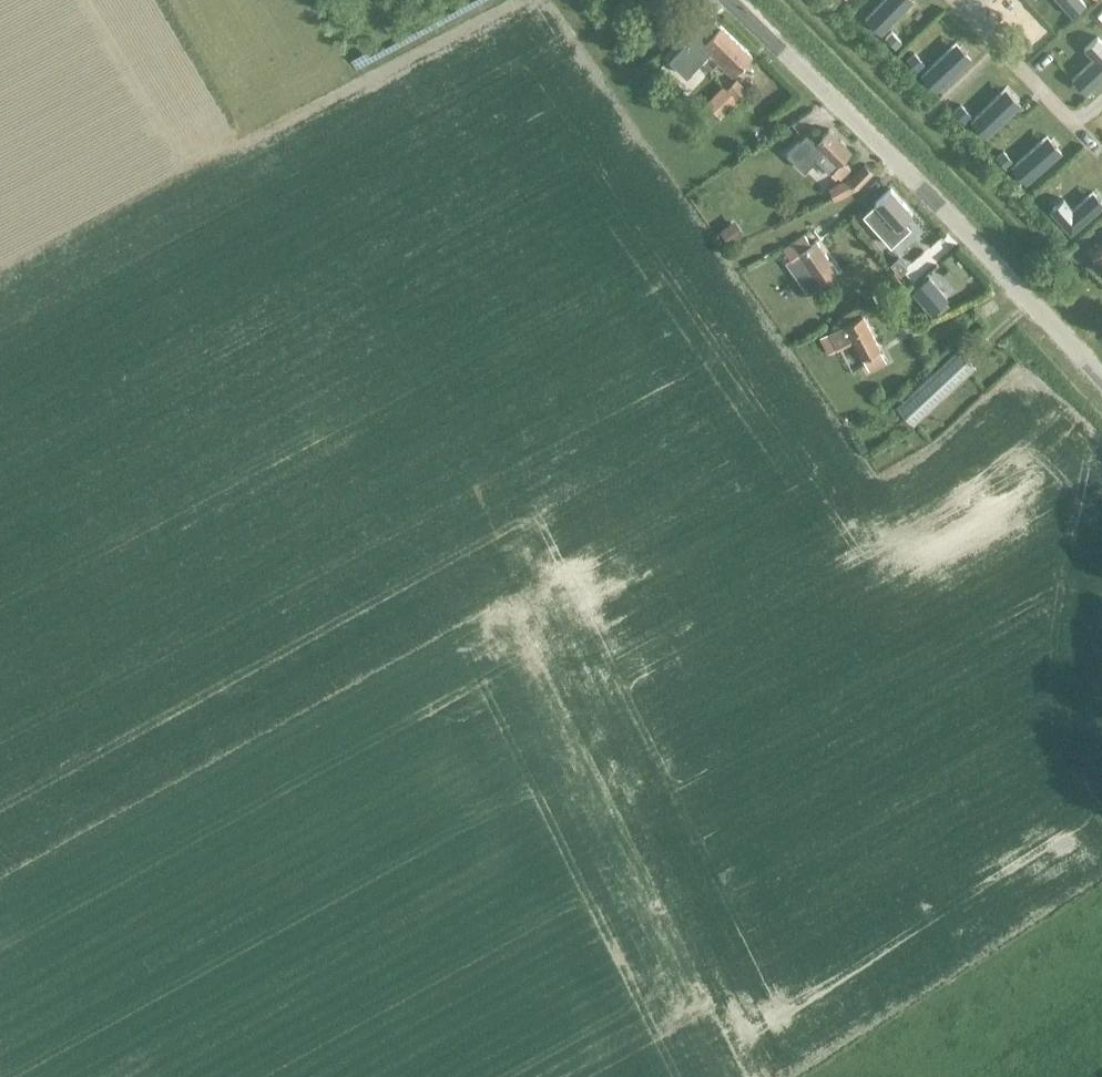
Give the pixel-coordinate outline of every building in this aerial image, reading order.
[(671,0),(647,0),(644,3),(657,15),(671,0)] [(863,15),(879,31),(910,0),(878,0),(863,15)] [(1085,0),(1061,0),(1072,13),(1086,1),(1085,0)] [(681,45),(668,58),(685,75),(708,52),(731,75),(750,55),(714,19),(698,35),(695,31),(681,45)] [(1098,33),(1084,46),(1093,56),(1070,77),(1086,94),(1101,79),(1101,37),(1098,33)] [(971,55),(956,39),(921,71),(936,88),(971,55)] [(736,98),(745,88),(735,78),(726,88),(722,84),(704,101),(719,116),(736,99),(736,98)] [(1021,102),(1006,85),(971,117),(986,133),(1021,102)] [(837,174),(838,175),(847,166),(841,161),(851,151),(828,129),(815,142),(807,133),(787,153),(804,169),(816,157),(835,176),(837,174)] [(1061,149),(1046,132),(1010,164),(1025,181),(1061,149)] [(865,163),(849,178),(847,176),(829,186),(835,198),(857,186),(872,171),(865,163)] [(875,202),(862,214),(891,245),(909,227),(903,220),(911,212),(889,189),(875,202)] [(1049,210),(1069,235),(1077,228),(1101,207),(1101,204),(1092,192),(1071,209),(1062,199),(1049,210)] [(733,220),(719,231),(729,245),(744,234),(733,220)] [(803,234),(783,248),(790,259),(785,263),(807,293),(819,285),(837,272),(814,240),(810,243),(803,234)] [(1092,254),(1101,264),(1101,243),(1092,254)] [(898,258),(890,265),(900,276),(907,269),(898,258)] [(948,297),(929,276),(913,290),(932,311),(948,297)] [(879,289),(871,293),(875,302),(884,298),(879,289)] [(861,315),(829,332),(835,344),(850,335),(862,358),(868,370),(885,362),(879,349),(861,315)] [(829,332),(819,337),(827,352),(836,347),(835,344),(829,332)] [(912,422),(975,365),(958,347),(896,404),(912,422)]
